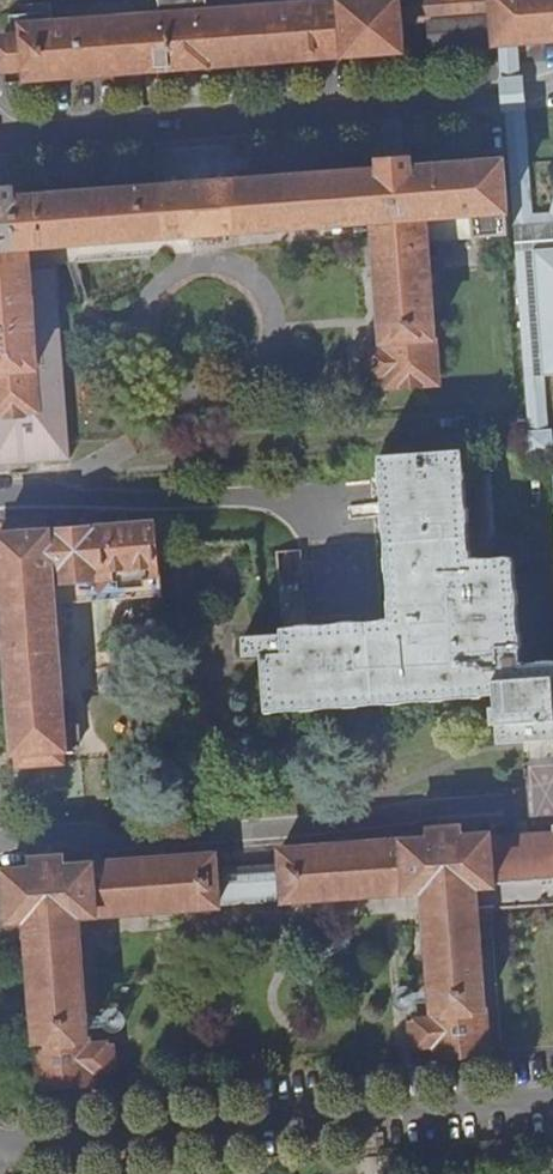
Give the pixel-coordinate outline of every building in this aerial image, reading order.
[(159,13),(21,24),(22,34),(1,35),(3,68),(24,67),(25,78),(400,49),(398,18),(491,10),(493,40),(498,39),(507,39),(515,39),(552,37),(552,0),(334,0),(207,10),(207,0),(158,0),(159,13)] [(488,38),(488,16),(428,20),(430,42),(488,38)] [(547,447),(525,161),(519,95),(515,39),(507,39),(498,39),(503,98),(511,200),(527,409),(529,448),(547,447)] [(63,458),(62,443),(47,245),(372,219),(383,349),(367,350),(369,374),(385,373),(386,384),(437,381),(426,234),(468,232),(469,238),(508,234),(502,157),(409,165),(409,154),(379,156),(379,167),(15,195),(13,184),(0,185),(0,462),(63,458)] [(525,161),(547,447),(552,447),(552,159),(525,161)] [(468,449),(477,557),(496,556),(488,448),(468,449)] [(477,557),(470,558),(461,450),(377,456),(389,620),(280,628),(280,632),(240,636),(240,656),(257,654),(261,709),(489,694),(490,704),(483,705),(485,724),(492,724),(493,741),(552,736),(552,655),(520,658),(512,555),(496,556),(477,557)] [(157,573),(153,523),(45,530),(45,518),(0,521),(0,527),(0,533),(0,554),(14,752),(18,752),(18,762),(61,760),(62,749),(77,747),(76,720),(63,720),(55,603),(53,582),(157,573)] [(159,596),(157,573),(53,582),(55,603),(159,596)] [(490,838),(489,832),(462,835),(461,824),(430,827),(430,837),(281,848),(282,865),(216,868),(214,853),(65,864),(64,855),(32,857),(32,868),(6,870),(6,873),(0,873),(0,916),(9,915),(9,921),(28,920),(39,1085),(90,1081),(90,1069),(114,1066),(112,1042),(102,1043),(87,1044),(79,917),(218,905),(216,886),(283,882),(284,900),(424,890),(433,1017),(418,1019),(410,1019),(411,1044),(435,1042),(436,1055),(487,1050),(477,909),(552,903),(552,833),(490,838)] [(87,1044),(102,1043),(94,931),(410,905),(418,1019),(433,1017),(424,890),(284,900),(283,882),(216,886),(218,905),(79,917),(87,1044)]
